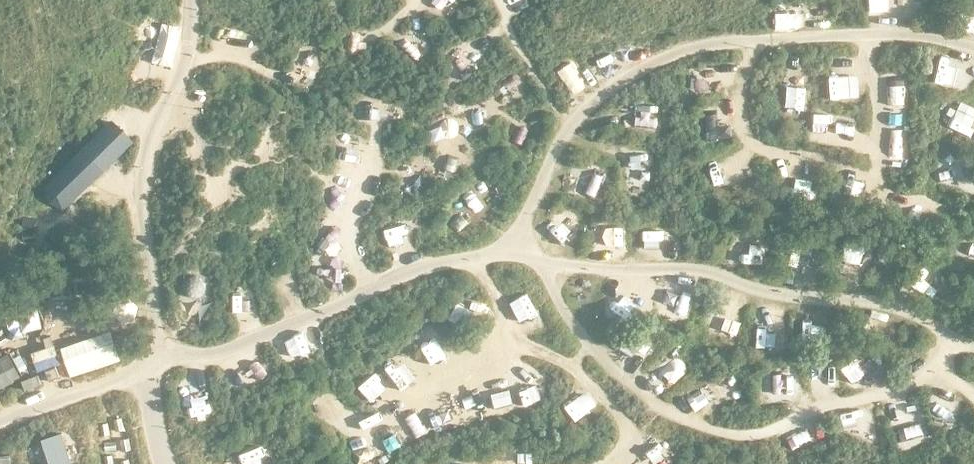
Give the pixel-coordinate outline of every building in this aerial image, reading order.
[(947,62),(935,62),(934,86),(973,87),(973,58),(947,57),(947,62)] [(886,103),(906,101),(903,70),(883,72),(886,103)] [(579,96),(595,90),(588,72),(572,79),(579,96)] [(705,72),(687,75),(691,92),(709,89),(705,72)] [(831,77),(830,95),(850,96),(851,78),(831,77)] [(712,138),(730,134),(723,103),(705,107),(712,138)] [(811,133),(834,134),(835,115),(812,114),(811,133)] [(62,211),(135,145),(113,119),(42,187),(49,204),(62,211)] [(634,173),(650,175),(653,155),(636,153),(634,173)] [(591,195),(595,175),(572,171),(568,191),(591,195)] [(680,259),(680,240),(659,239),(659,258),(680,259)] [(793,251),(792,273),(816,274),(817,252),(793,251)] [(185,279),(184,306),(200,307),(202,280),(185,279)] [(777,329),(777,307),(756,307),(755,328),(777,329)] [(707,313),(699,333),(720,341),(727,321),(707,313)] [(429,347),(442,337),(432,323),(419,333),(429,347)] [(60,346),(71,375),(121,358),(110,328),(60,346)] [(36,368),(58,363),(54,344),(32,349),(36,368)] [(20,379),(11,353),(0,356),(0,386),(20,379)] [(240,367),(250,383),(269,371),(259,355),(240,367)] [(812,385),(830,383),(827,365),(810,368),(812,385)] [(870,366),(844,368),(845,384),(871,383),(870,366)] [(790,377),(758,378),(759,399),(790,398),(790,377)] [(708,384),(688,394),(696,410),(716,401),(708,384)] [(946,410),(946,385),(929,385),(930,410),(946,410)] [(898,404),(900,427),(921,425),(919,402),(898,404)] [(843,431),(863,435),(867,416),(847,412),(843,431)] [(62,432),(41,439),(49,463),(72,463),(62,432)] [(805,432),(787,436),(790,450),(808,445),(805,432)] [(11,454),(0,454),(0,463),(11,463),(11,454)]
